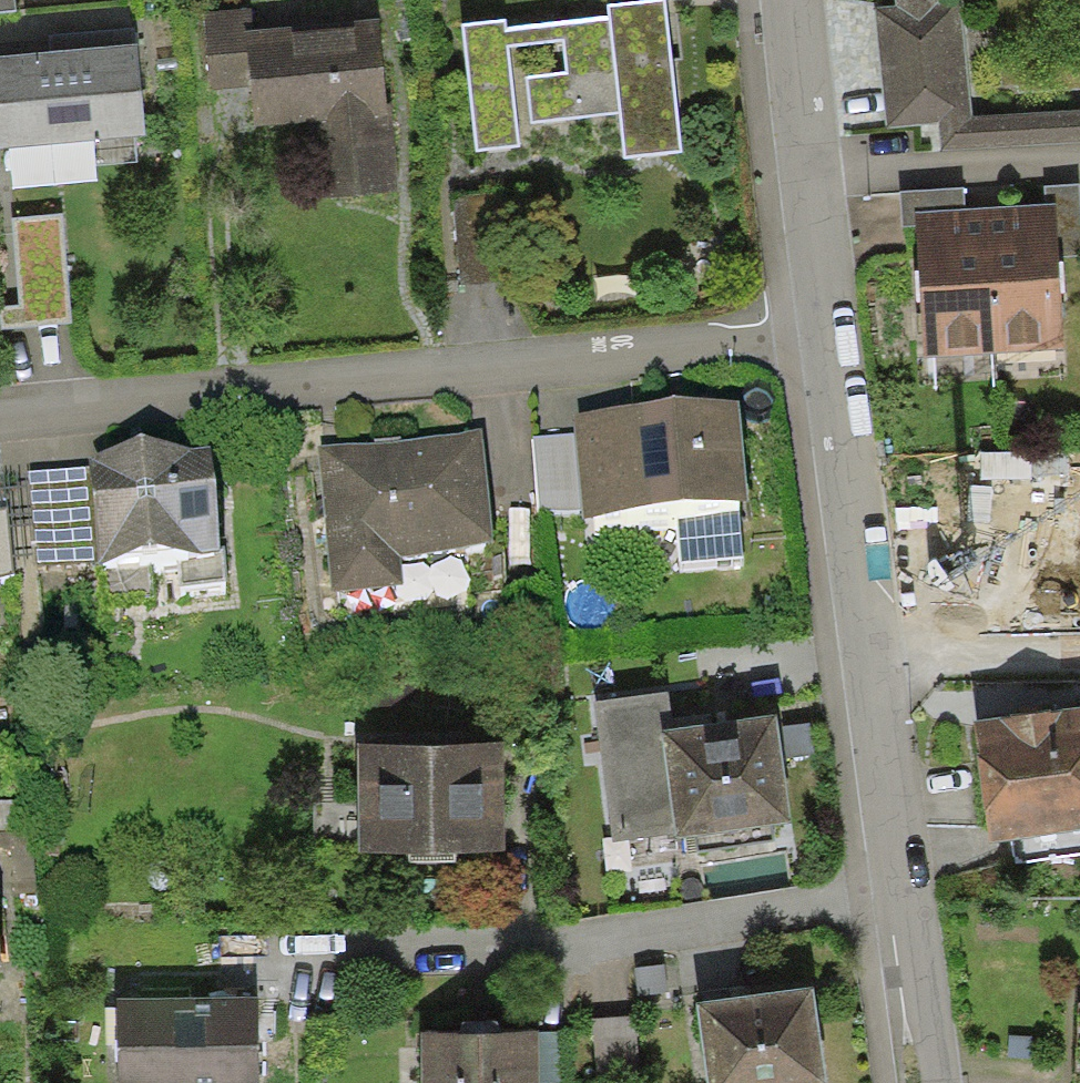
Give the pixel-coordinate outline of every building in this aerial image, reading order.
[(16,10),(15,0),(0,0),(0,12),(16,10)] [(897,7),(875,9),(886,128),(938,123),(942,152),(1079,144),(1079,112),(972,118),(961,0),(896,0),(897,7)] [(682,153),(665,3),(609,9),(609,16),(507,28),(506,20),(462,25),(476,153),(520,148),(517,127),(620,115),(625,159),(682,153)] [(251,9),(202,13),(208,90),(249,87),(253,129),(311,125),(317,200),(397,193),(390,106),(385,106),(378,19),(253,29),(251,9)] [(146,136),(135,27),(49,35),(51,52),(0,56),(0,149),(146,136)] [(1046,205),(1056,205),(1059,256),(1079,255),(1079,201),(1079,186),(1045,188),(1046,205)] [(899,192),(902,228),(917,227),(916,213),(966,210),(965,188),(899,192)] [(1046,205),(985,209),(993,353),(1064,349),(1059,256),(1056,205),(1046,205)] [(917,227),(924,357),(993,353),(985,209),(966,210),(916,213),(917,227)] [(69,323),(59,215),(12,219),(20,306),(22,327),(69,323)] [(22,327),(20,306),(0,308),(0,329),(22,327)] [(739,399),(573,414),(576,433),(581,508),(582,515),(673,507),(678,563),(743,558),(739,503),(748,502),(739,399)] [(482,433),(319,447),(331,590),(402,584),(399,556),(492,548),(482,433)] [(581,508),(576,433),(532,436),(538,511),(581,508)] [(210,446),(89,456),(89,467),(98,562),(177,555),(179,584),(225,580),(222,547),(218,547),(210,446)] [(98,562),(89,467),(27,472),(36,568),(98,562)] [(0,510),(0,578),(13,574),(7,508),(0,510)] [(613,841),(674,832),(675,840),(791,824),(782,758),(777,728),(776,715),(725,722),(723,709),(671,716),(667,692),(593,703),(613,841)] [(973,727),(987,851),(1079,837),(1079,715),(1032,721),(973,727)] [(813,723),(777,728),(782,758),(817,752),(813,723)] [(503,855),(502,744),(357,745),(357,856),(503,855)] [(665,964),(635,967),(638,995),(668,992),(665,964)] [(813,986),(746,996),(697,1003),(708,1082),(827,1082),(813,986)] [(118,1001),(119,1082),(259,1082),(257,1024),(257,998),(118,1001)] [(591,1020),(597,1082),(642,1082),(636,1016),(591,1020)] [(538,1032),(538,1082),(568,1082),(568,1031),(538,1032)] [(538,1032),(420,1033),(421,1082),(538,1082),(538,1032)]
